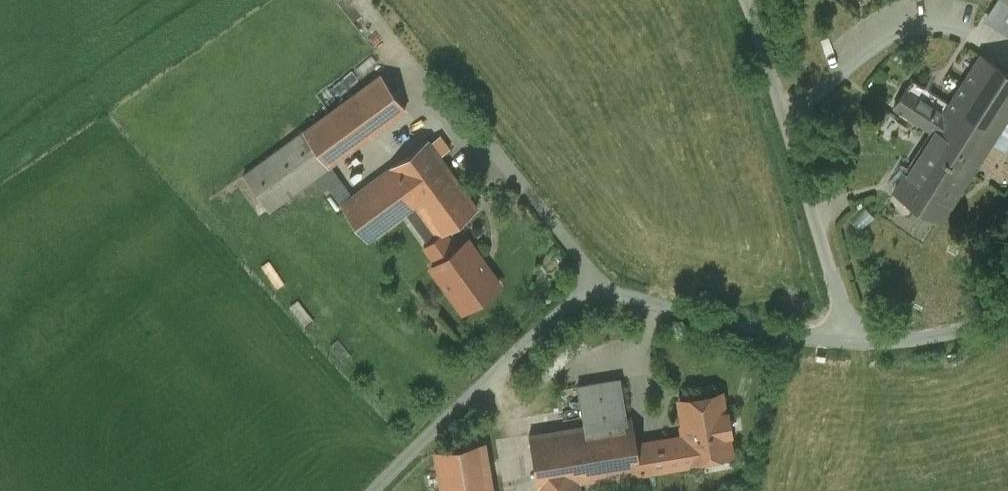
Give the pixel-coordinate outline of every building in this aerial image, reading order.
[(1000,0),(995,0),(989,9),(1007,21),(1007,5),(1000,0)] [(949,103),(910,78),(893,105),(895,106),(933,130),(894,190),(938,219),(989,138),(1004,148),(1007,141),(1007,71),(980,54),(949,103)] [(326,115),(304,131),(328,165),(330,165),(405,109),(381,74),(326,115)] [(304,131),(243,175),(268,210),(312,177),(328,165),(304,131)] [(477,207),(428,139),(390,168),(416,204),(438,235),(439,236),(444,232),(477,207)] [(330,165),(328,165),(312,177),(322,191),(329,187),(341,203),(352,195),(330,165)] [(352,195),(341,203),(367,240),(416,204),(390,168),(352,195)] [(444,232),(439,236),(438,235),(424,245),(437,263),(457,248),(444,232)] [(437,263),(432,266),(464,310),(499,284),(467,240),(457,248),(437,263)] [(617,378),(577,384),(577,385),(584,424),(624,417),(617,378)] [(720,392),(680,399),(686,435),(633,444),(638,471),(698,461),(697,457),(729,451),(726,432),(729,431),(726,412),(723,412),(720,392)] [(568,427),(577,480),(597,477),(599,490),(629,490),(626,473),(638,471),(633,444),(628,417),(624,417),(584,424),(568,427)] [(529,433),(538,487),(539,490),(579,490),(577,480),(568,427),(529,433)] [(435,449),(442,490),(490,490),(482,441),(435,449)]
